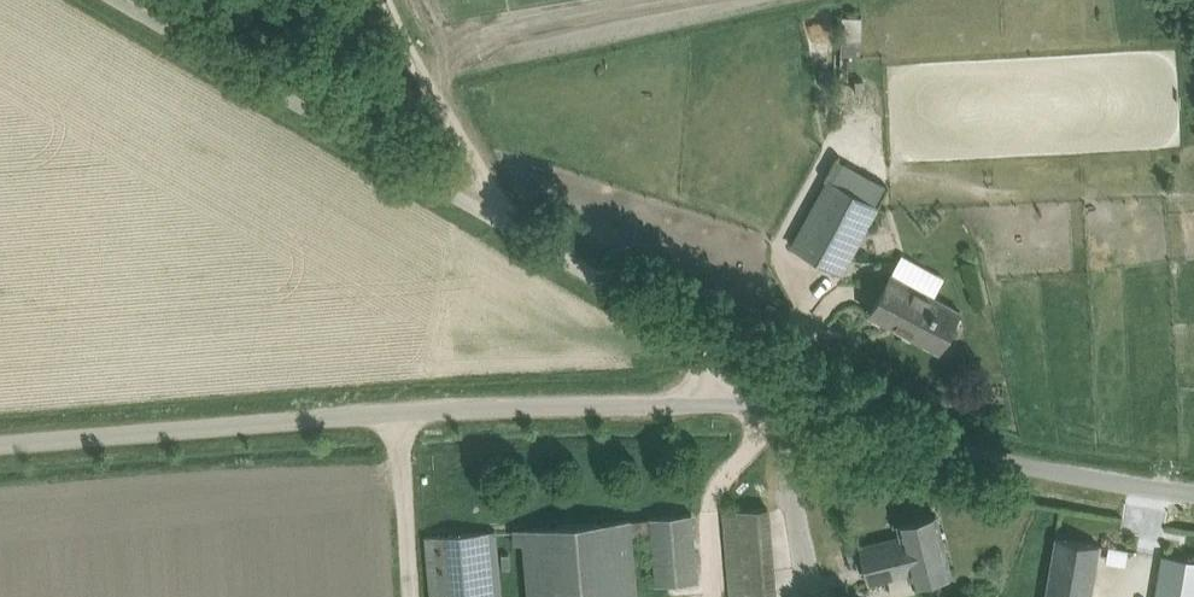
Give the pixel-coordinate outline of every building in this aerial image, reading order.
[(868,53),(868,14),(846,13),(846,52),(868,53)] [(879,206),(875,204),(885,183),(843,159),(832,180),(829,178),(793,244),(843,272),(879,206)] [(962,310),(933,294),(943,275),(903,253),(870,313),(939,351),(962,310)] [(773,506),(723,510),(731,596),(781,596),(773,506)] [(656,582),(699,579),(694,512),(617,519),(588,521),(519,527),(525,596),(636,596),(631,536),(652,534),(656,582)] [(953,574),(937,513),(899,523),(902,535),(860,545),(870,583),(912,572),(915,583),(953,574)] [(498,529),(425,535),(431,596),(504,596),(498,529)] [(1100,544),(1057,537),(1047,596),(1091,596),(1100,544)] [(1109,543),(1106,556),(1126,561),(1129,549),(1109,543)] [(511,567),(510,553),(501,553),(503,568),(511,567)] [(1164,555),(1156,596),(1193,596),(1193,560),(1164,555)]
